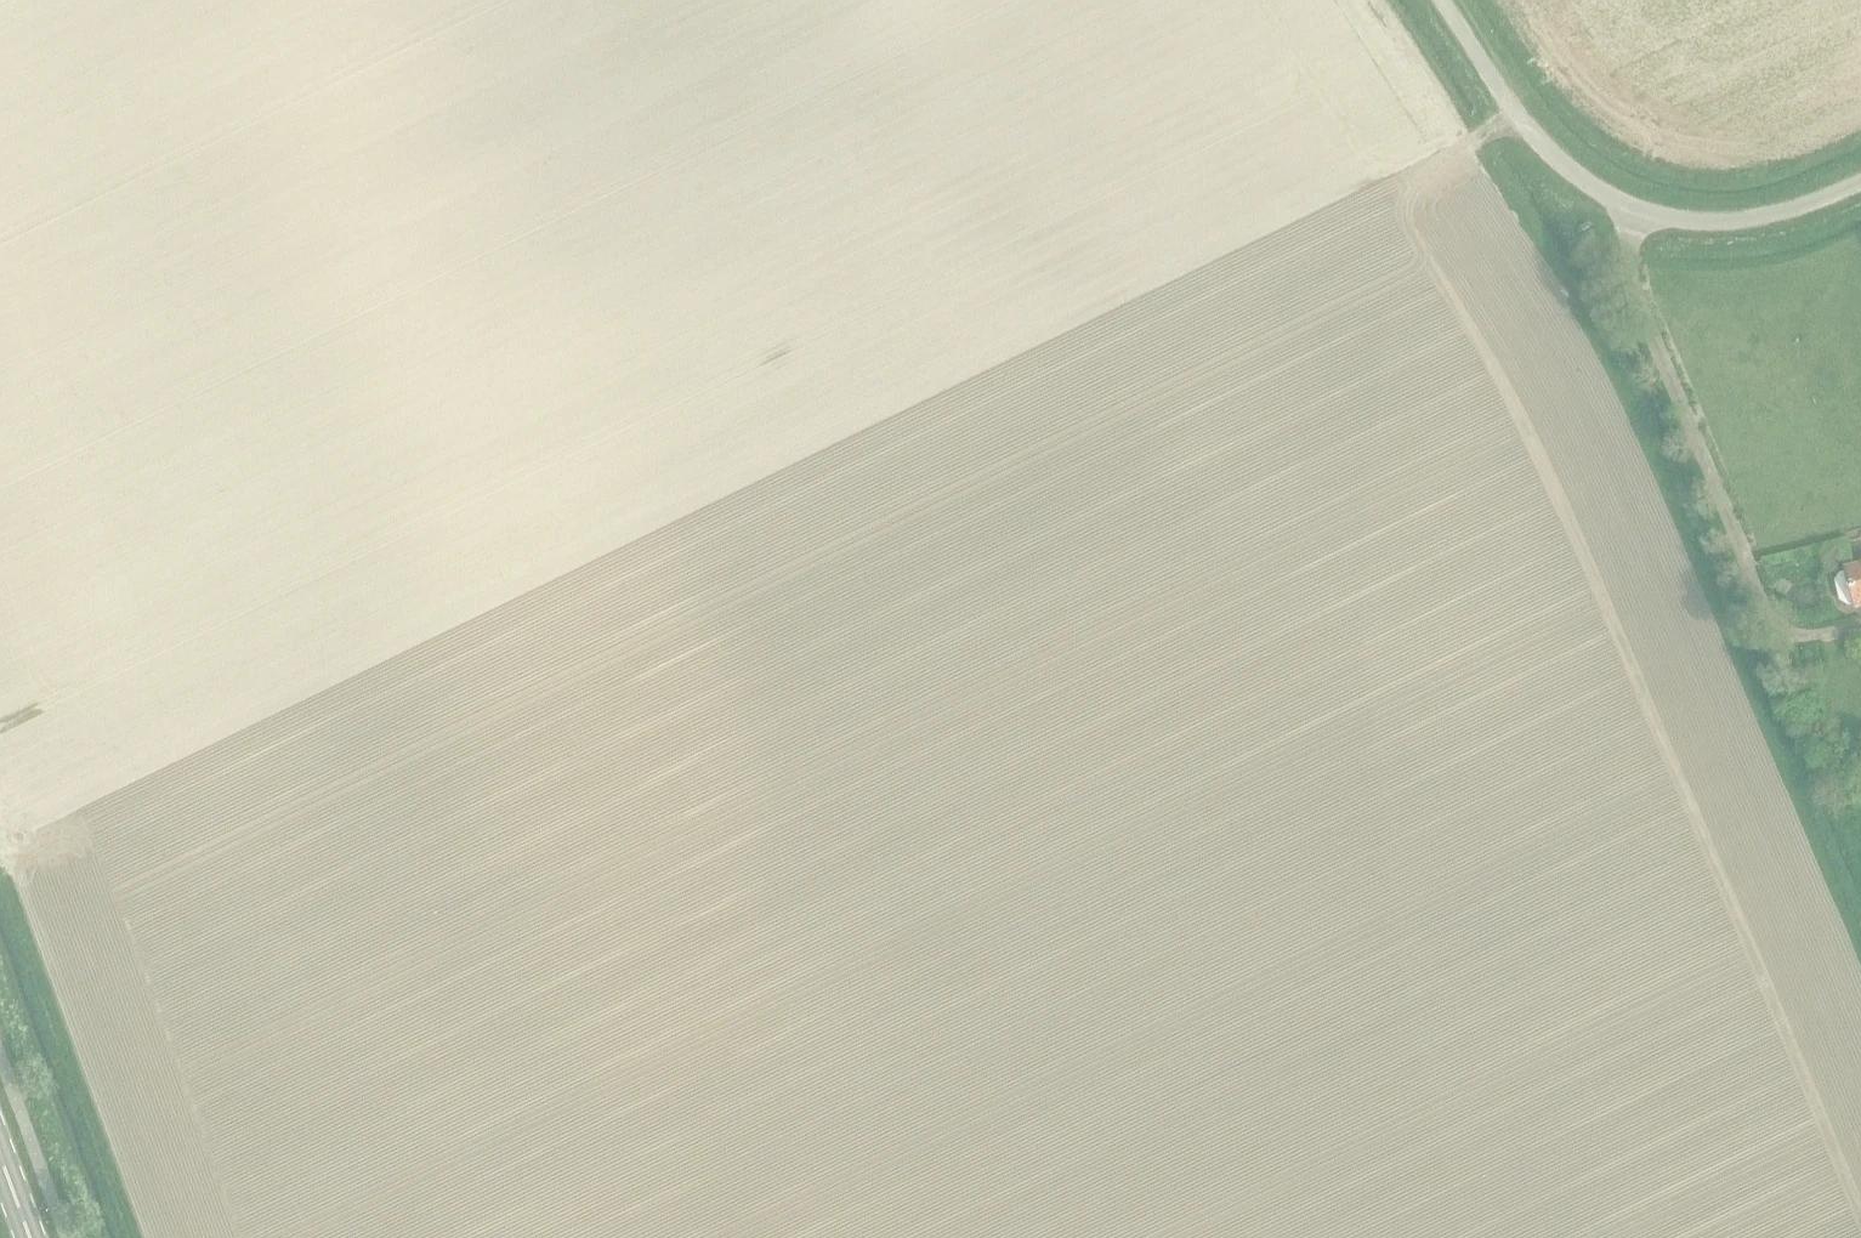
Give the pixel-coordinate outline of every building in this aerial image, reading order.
[(1847,571),(1848,575),(1842,576),(1838,584),(1844,604),(1851,608),(1857,606),(1858,610),(1860,610),(1860,566),(1847,571)]
